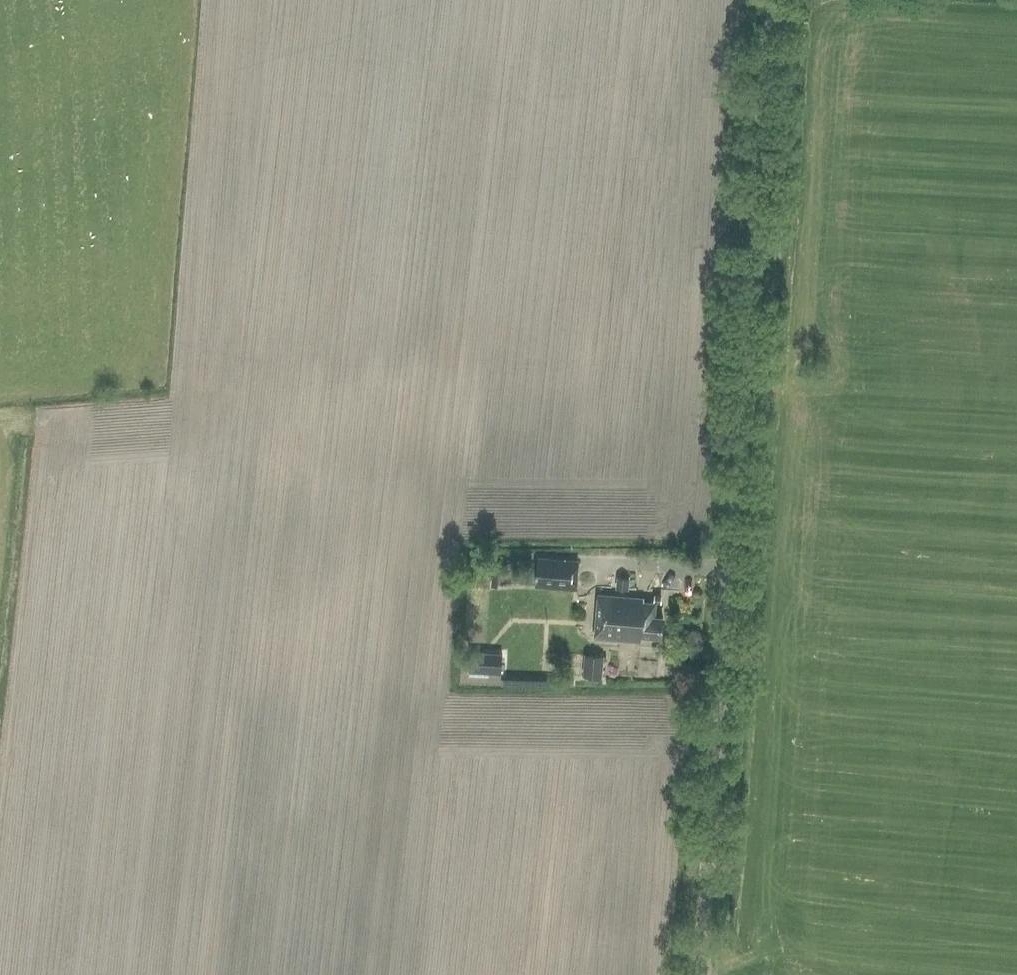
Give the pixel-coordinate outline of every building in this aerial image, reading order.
[(577,589),(579,558),(537,556),(536,587),(577,589)] [(628,590),(630,578),(619,577),(617,589),(628,590)] [(595,636),(639,639),(640,634),(661,636),(663,617),(653,617),(655,602),(637,601),(637,598),(599,595),(595,636)] [(503,654),(491,653),(490,674),(502,674),(503,654)] [(604,656),(585,654),(584,675),(602,677),(604,656)]
